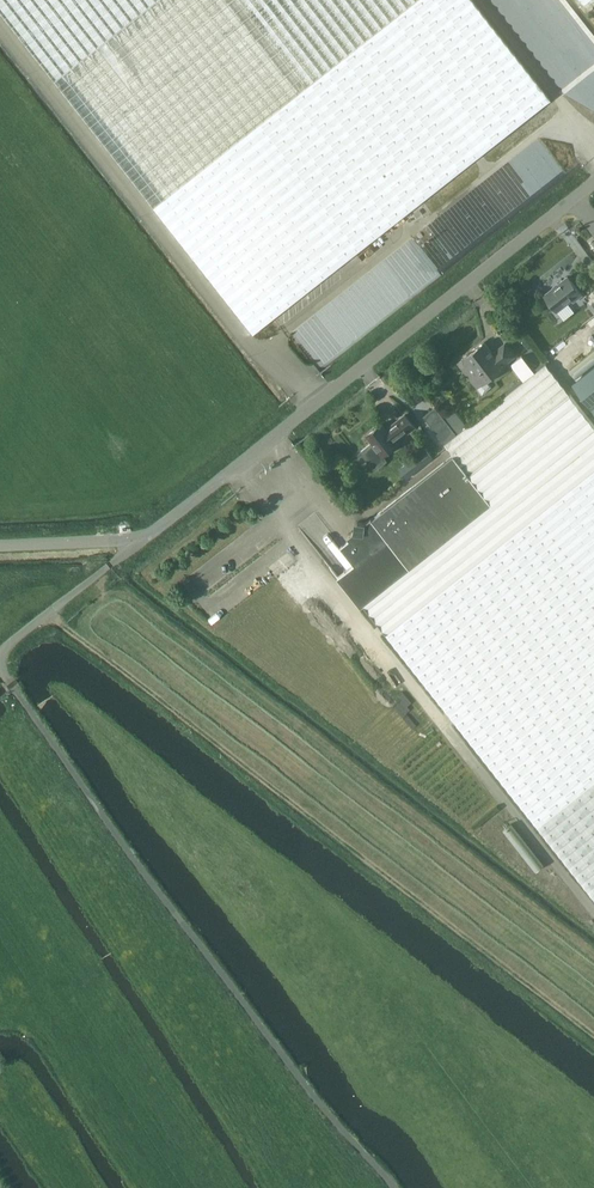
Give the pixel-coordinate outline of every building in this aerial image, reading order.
[(252,333),(549,99),(471,0),(0,0),(0,11),(252,333)] [(573,301),(581,295),(567,277),(543,295),(556,311),(571,299),(573,301)] [(484,342),(461,360),(473,375),(469,378),(481,394),(491,386),(486,380),(503,366),(502,365),(514,356),(504,343),(492,353),(484,342)] [(522,355),(510,364),(523,380),(535,371),(522,355)] [(453,454),(492,503),(363,605),(593,896),(593,424),(546,363),(535,371),(523,380),(456,433),(445,442),(444,443),(453,454)] [(573,383),(593,410),(593,366),(573,383)] [(405,414),(398,419),(389,426),(390,427),(387,429),(381,423),(366,434),(382,455),(397,443),(395,440),(406,431),(408,433),(415,427),(405,414)] [(449,424),(437,433),(438,434),(439,433),(445,441),(444,442),(445,442),(456,433),(449,424)] [(363,605),(492,503),(453,454),(373,518),(372,517),(365,522),(358,521),(358,522),(359,522),(358,530),(355,530),(348,535),(350,538),(341,545),(355,563),(338,577),(361,606),(363,605)]
